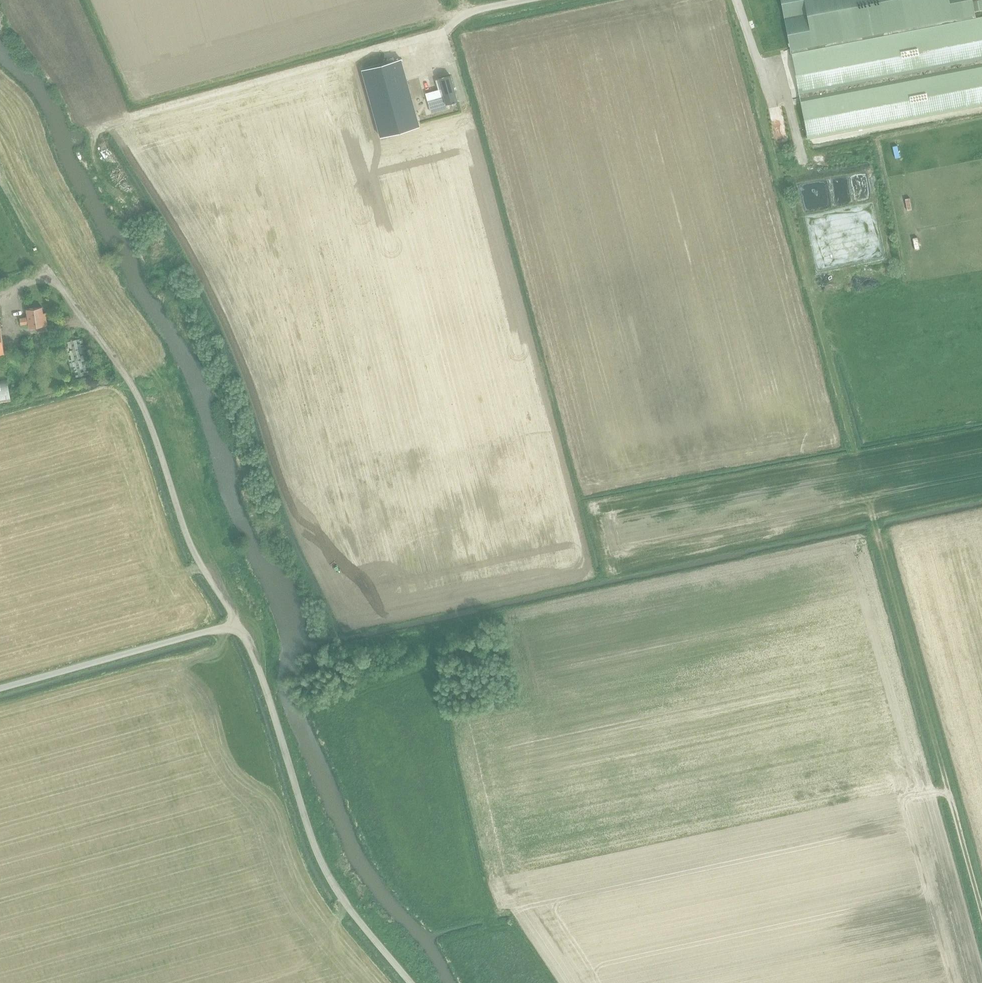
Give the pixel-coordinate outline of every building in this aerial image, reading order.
[(794,52),(973,18),(969,0),(784,0),(794,52)] [(973,1),(975,11),(981,9),(981,0),(980,0),(973,1)] [(810,137),(981,104),(981,16),(973,18),(794,52),(810,137)] [(788,96),(795,95),(789,55),(782,57),(788,96)] [(400,58),(362,69),(380,136),(419,126),(400,58)] [(442,89),(426,93),(431,112),(448,108),(446,103),(452,102),(452,103),(455,102),(455,101),(458,100),(451,75),(439,79),(442,89)] [(772,124),(781,122),(778,113),(769,115),(772,124)] [(897,152),(891,153),(893,166),(899,165),(897,152)] [(29,327),(37,326),(47,325),(46,317),(44,317),(42,307),(27,309),(28,317),(20,318),(21,325),(29,323),(29,327)] [(11,401),(7,379),(0,380),(0,403),(11,401)]
